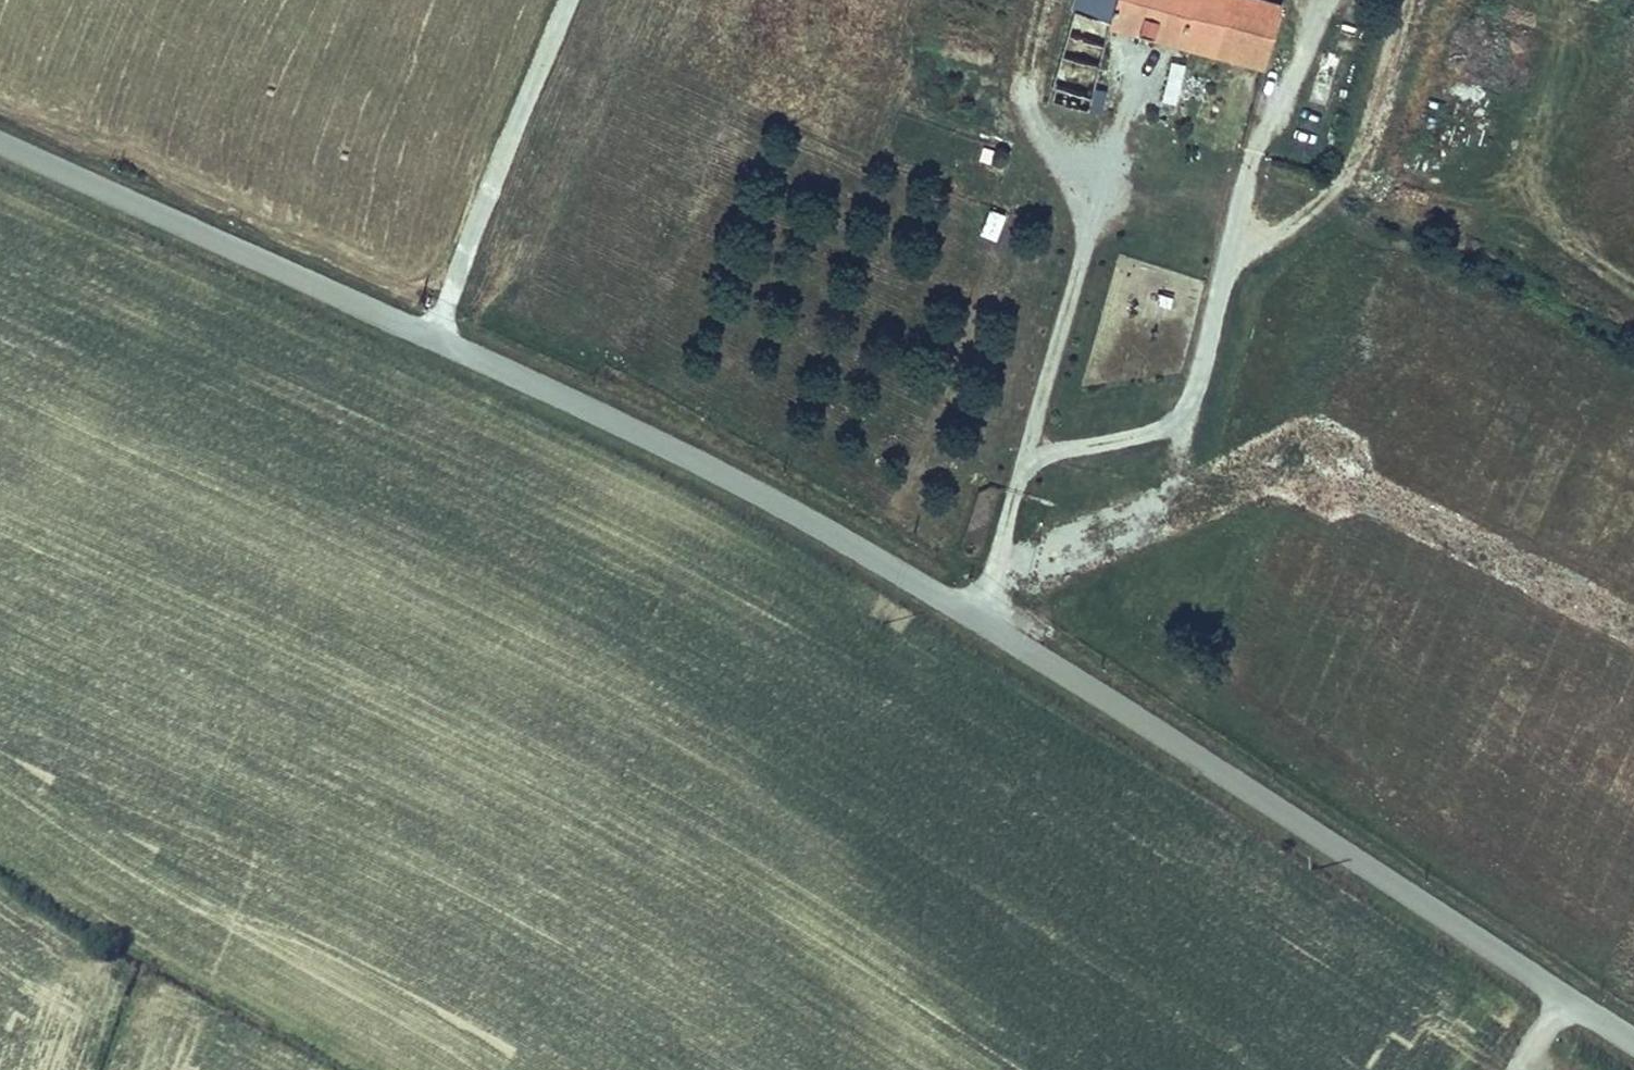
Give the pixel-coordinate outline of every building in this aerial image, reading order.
[(1023,81),(1066,91),(1091,6),(1246,51),(1263,0),(1045,0),(1023,81)] [(1185,93),(1169,110),(1187,124),(1203,106),(1185,93)] [(978,235),(995,240),(1004,213),(987,207),(978,235)]
